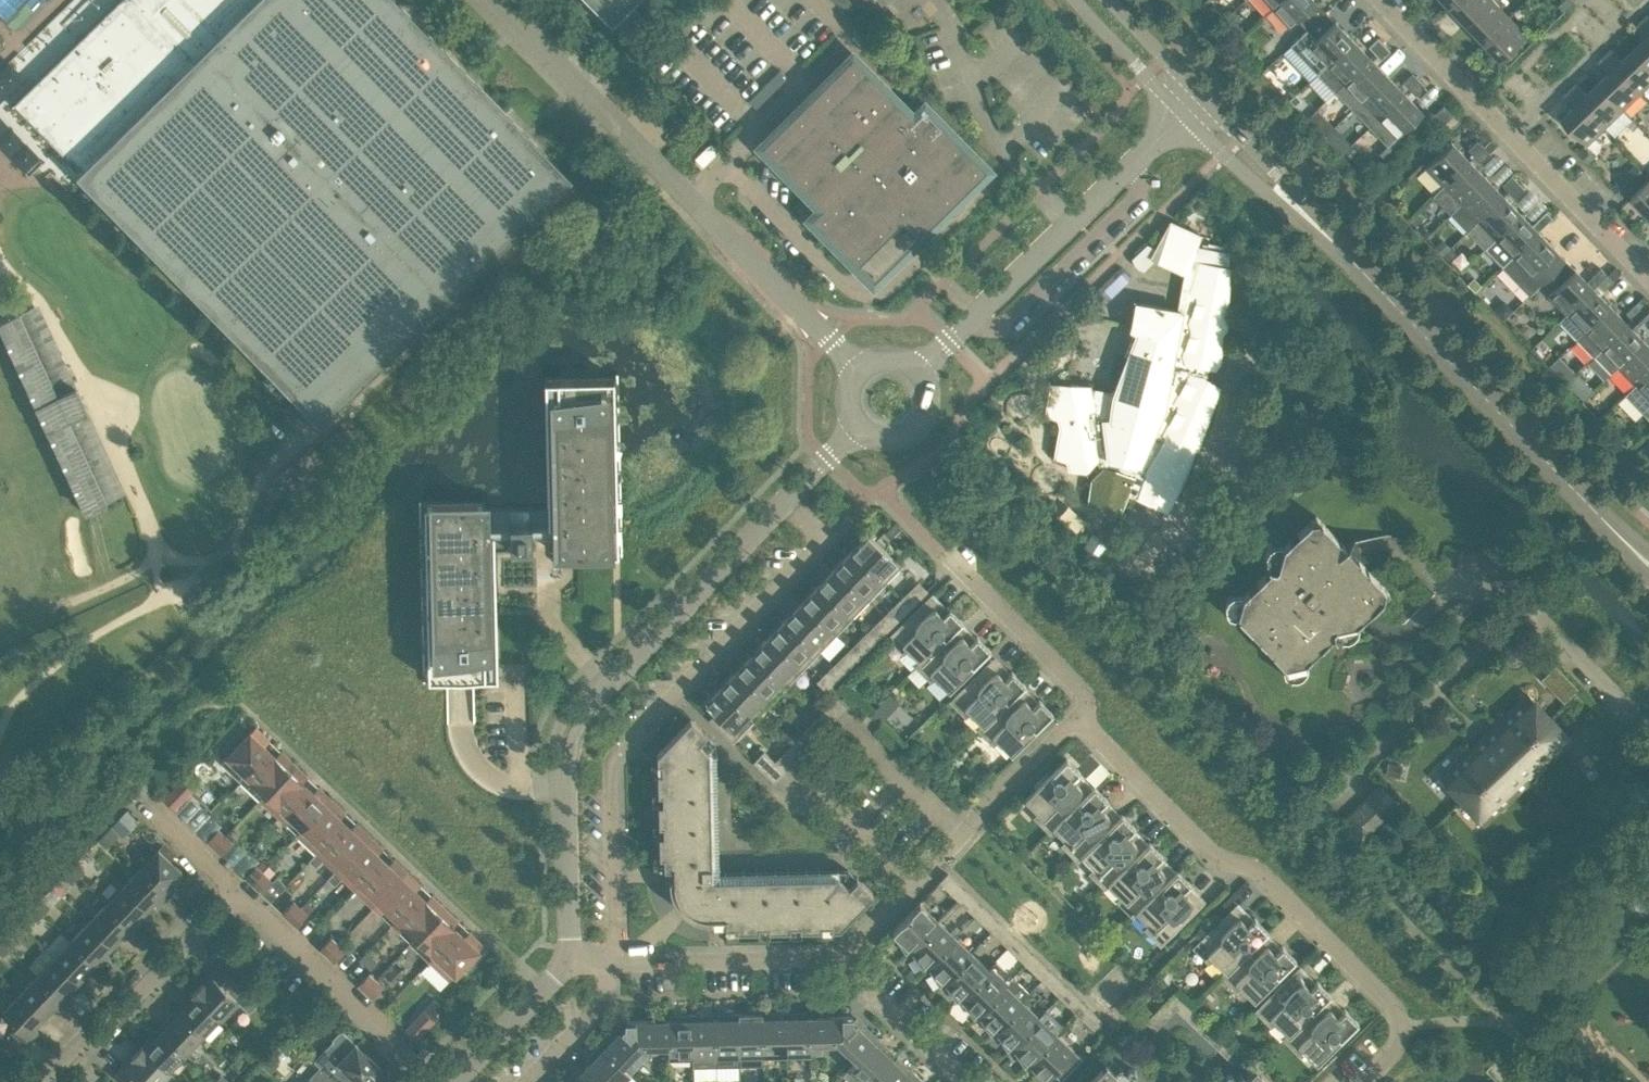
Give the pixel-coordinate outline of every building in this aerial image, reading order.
[(152,1),(143,9),(135,0),(118,0),(13,103),(68,158),(64,161),(65,162),(76,152),(89,165),(81,172),(320,416),(530,211),(567,175),(395,0),(153,0),(152,1)] [(637,0),(588,0),(612,24),(637,0)] [(1307,28),(1326,10),(1318,1),(1316,0),(1279,0),(1272,7),(1290,26),(1298,18),(1307,28)] [(1491,0),(1455,0),(1448,6),(1466,24),(1491,0)] [(1510,16),(1494,0),(1491,0),(1466,24),(1483,42),(1510,16)] [(1575,1),(1574,0),(1563,0),(1559,4),(1565,10),(1575,1)] [(628,41),(647,21),(634,9),(615,28),(628,41)] [(1319,71),(1319,72),(1327,64),(1354,39),(1326,10),(1307,28),(1291,44),(1292,45),(1293,44),(1319,71)] [(1501,60),(1527,35),(1510,16),(1483,42),(1501,60)] [(1236,39),(1244,31),(1232,19),(1224,26),(1236,39)] [(1643,20),(1636,27),(1646,37),(1635,48),(1648,63),(1648,27),(1643,20)] [(1376,53),(1385,44),(1379,37),(1369,46),(1376,53)] [(1327,64),(1319,72),(1337,90),(1371,57),(1354,39),(1327,64)] [(1382,59),(1391,50),(1385,44),(1376,53),(1382,59)] [(1635,48),(1624,59),(1613,48),(1607,55),(1643,92),(1648,85),(1648,63),(1635,48)] [(914,114),(853,53),(761,144),(822,205),(811,216),(857,263),(902,219),(918,236),(948,207),(955,214),(964,204),(958,198),(988,167),(925,103),(914,114)] [(1625,109),(1643,92),(1607,55),(1600,61),(1610,72),(1599,83),(1625,109)] [(1354,108),(1388,75),(1371,57),(1337,90),(1354,108)] [(756,107),(787,76),(781,70),(750,100),(756,107)] [(1410,89),(1420,80),(1413,73),(1404,82),(1410,89)] [(1371,126),(1406,93),(1388,75),(1354,108),(1371,126)] [(1416,95),(1425,86),(1420,80),(1410,89),(1416,95)] [(1625,109),(1599,83),(1588,93),(1578,83),(1571,90),(1607,126),(1625,109)] [(1588,144),(1607,126),(1571,90),(1565,96),(1575,106),(1563,118),(1588,144)] [(1371,126),(1388,144),(1423,111),(1406,93),(1371,126)] [(1444,123),(1453,114),(1444,105),(1434,114),(1444,123)] [(1475,155),(1484,146),(1478,139),(1468,149),(1475,155)] [(1491,139),(1484,146),(1490,152),(1497,145),(1491,139)] [(720,149),(711,141),(696,156),(703,165),(720,149)] [(1444,185),(1470,160),(1452,141),(1425,166),(1443,184),(1444,185)] [(1345,150),(1352,157),(1358,151),(1351,144),(1345,150)] [(1481,161),(1490,152),(1484,146),(1475,155),(1481,161)] [(1579,151),(1589,161),(1594,156),(1584,146),(1579,151)] [(1451,214),(1488,178),(1470,160),(1444,185),(1443,184),(1432,195),(1451,214)] [(1623,196),(1647,173),(1637,163),(1613,186),(1623,196)] [(1509,191),(1519,182),(1512,175),(1503,184),(1509,191)] [(1468,231),(1505,196),(1488,178),(1451,214),(1468,231)] [(1633,197),(1648,214),(1648,181),(1633,197)] [(1515,197),(1524,188),(1519,182),(1509,191),(1515,197)] [(1495,239),(1522,213),(1505,196),(1468,231),(1484,248),(1495,238),(1495,239)] [(1543,226),(1553,217),(1546,211),(1537,220),(1543,226)] [(1416,212),(1409,219),(1415,225),(1423,218),(1416,212)] [(1512,256),(1539,231),(1522,213),(1495,239),(1512,256)] [(1185,273),(1178,310),(1135,302),(1130,328),(1135,331),(1131,341),(1126,354),(1128,355),(1113,393),(1091,390),(1089,385),(1051,383),(1046,413),(1059,415),(1061,425),(1056,456),(1069,459),(1071,469),(1086,470),(1096,460),(1098,463),(1100,467),(1089,479),(1087,502),(1122,511),(1130,494),(1138,496),(1137,497),(1167,510),(1184,479),(1195,447),(1198,448),(1219,385),(1203,375),(1203,371),(1204,366),(1214,368),(1220,360),(1221,333),(1226,327),(1229,266),(1230,247),(1198,242),(1201,234),(1171,221),(1156,248),(1148,244),(1133,258),(1136,263),(1139,267),(1144,270),(1155,260),(1185,273)] [(1567,260),(1539,231),(1512,256),(1502,266),(1529,295),(1548,277),(1548,278),(1567,260)] [(1450,246),(1443,239),(1436,246),(1443,253),(1450,246)] [(1451,247),(1445,253),(1449,258),(1456,252),(1451,247)] [(1587,281),(1567,260),(1548,278),(1557,287),(1549,294),(1567,313),(1594,288),(1598,283),(1607,274),(1601,267),(1587,281)] [(1613,280),(1607,274),(1598,283),(1604,290),(1613,280)] [(1476,278),(1470,285),(1475,290),(1481,284),(1476,278)] [(1567,313),(1560,319),(1578,337),(1611,305),(1594,288),(1567,313)] [(1504,318),(1513,310),(1504,301),(1495,310),(1504,318)] [(126,492),(38,303),(0,320),(0,328),(85,512),(126,492)] [(1596,355),(1612,372),(1618,366),(1619,367),(1645,341),(1634,330),(1648,315),(1648,303),(1642,310),(1633,319),(1628,324),(1596,355)] [(1636,303),(1626,312),(1633,319),(1642,310),(1636,303)] [(1596,355),(1628,324),(1611,305),(1578,337),(1595,355),(1596,355)] [(1648,371),(1648,345),(1645,341),(1619,367),(1636,384),(1648,371)] [(1636,384),(1626,394),(1648,417),(1648,371),(1636,384)] [(622,553),(618,372),(616,372),(617,375),(544,377),(547,506),(520,507),(521,551),(533,551),(532,530),(544,530),(556,529),(556,552),(605,551),(621,550),(621,553),(622,553)] [(1577,373),(1569,381),(1567,383),(1576,391),(1577,390),(1585,382),(1577,373)] [(1604,418),(1610,424),(1616,418),(1610,412),(1604,418)] [(421,503),(420,499),(419,499),(423,681),(425,681),(425,677),(459,676),(497,675),(493,531),(509,530),(510,551),(521,551),(520,507),(485,508),(485,501),(421,503)] [(1390,592),(1360,560),(1317,515),(1284,546),(1284,547),(1279,565),(1276,568),(1272,567),(1243,596),(1238,615),(1237,615),(1286,666),(1286,665),(1305,661),(1306,662),(1335,633),(1334,630),(1337,627),(1356,622),(1357,623),(1390,592)] [(898,527),(893,522),(885,529),(884,531),(889,536),(891,535),(898,527)] [(885,582),(902,565),(868,532),(851,549),(885,582)] [(1083,547),(1099,557),(1108,542),(1092,532),(1083,547)] [(869,599),(885,582),(851,549),(835,566),(869,599)] [(853,616),(869,599),(835,566),(818,583),(853,616)] [(914,603),(928,589),(919,581),(905,594),(914,603)] [(837,633),(853,616),(818,583),(802,600),(837,633)] [(942,614),(938,610),(942,606),(931,595),(889,637),(904,652),(908,648),(920,661),(921,662),(959,624),(959,625),(964,621),(950,607),(942,614)] [(897,619),(910,607),(902,598),(889,610),(897,619)] [(821,650),(837,633),(802,600),(786,617),(821,650)] [(881,636),(894,623),(885,614),(872,627),(881,636)] [(804,667),(821,650),(786,617),(770,634),(804,667)] [(970,642),(966,638),(969,635),(959,625),(959,624),(921,662),(920,661),(917,665),(931,680),(935,676),(949,690),(991,649),(977,635),(970,642)] [(864,652),(877,639),(868,631),(855,643),(864,652)] [(788,684),(804,667),(770,634),(754,651),(788,684)] [(847,669),(860,656),(851,647),(839,660),(847,669)] [(772,701),(788,684),(754,651),(737,668),(772,701)] [(1005,678),(1001,673),(1004,670),(993,659),(952,700),(966,715),(970,711),(983,724),(983,725),(1021,688),(1022,688),(1026,684),(1012,670),(1005,678)] [(830,685),(843,672),(835,664),(822,676),(830,685)] [(756,718),(772,701),(737,668),(721,685),(756,718)] [(853,695),(862,687),(852,677),(844,685),(853,695)] [(733,741),(756,718),(721,685),(704,702),(715,712),(709,718),(733,741)] [(1033,706),(1028,701),(1031,698),(1022,688),(1021,688),(983,725),(983,724),(979,728),(994,743),(998,739),(1012,754),(1054,712),(1040,698),(1033,706)] [(874,709),(875,710),(883,719),(884,720),(900,703),(889,693),(874,709)] [(1507,758),(1551,716),(1528,693),(1484,735),(1507,758)] [(1466,694),(1460,699),(1470,710),(1475,705),(1466,694)] [(829,723),(842,710),(833,701),(820,714),(829,723)] [(1529,782),(1573,740),(1551,716),(1507,758),(1529,782)] [(691,717),(657,752),(657,759),(658,792),(662,792),(663,801),(658,802),(659,823),(663,823),(663,833),(659,833),(659,855),(664,855),(664,866),(673,866),(674,878),(674,882),(683,882),(684,887),(687,894),(692,899),(697,903),(703,906),(709,906),(709,916),(713,916),(725,915),(725,925),(737,925),(737,929),(759,928),(759,924),(768,924),(768,928),(790,928),(790,923),(799,923),(800,928),(840,927),(873,892),(862,881),(857,876),(849,884),(839,874),(712,877),(709,750),(699,741),(707,732),(691,717)] [(813,740),(825,727),(816,718),(804,731),(813,740)] [(229,768),(242,780),(270,751),(250,732),(244,738),(243,737),(242,737),(241,736),(240,736),(239,736),(238,736),(237,736),(236,737),(235,737),(234,737),(234,738),(233,738),(233,739),(232,739),(232,740),(231,741),(231,742),(231,743),(231,744),(231,745),(231,746),(232,747),(232,748),(232,749),(233,749),(233,750),(228,755),(222,762),(229,768)] [(797,757),(809,744),(800,735),(788,748),(797,757)] [(1462,800),(1507,758),(1484,735),(1440,777),(1462,800)] [(294,763),(281,751),(276,757),(270,751),(242,780),(260,798),(294,763)] [(774,780),(784,770),(764,751),(754,761),(774,780)] [(1078,782),(1073,778),(1081,771),(1067,757),(1025,798),(1039,812),(1035,816),(1050,831),(1054,827),(1053,827),(1091,789),(1081,779),(1078,782)] [(1485,824),(1529,782),(1507,758),(1462,800),(1485,824)] [(1388,761),(1386,773),(1399,776),(1402,765),(1388,761)] [(279,816),(307,787),(301,781),(307,775),(294,763),(260,798),(279,816)] [(174,808),(193,788),(183,779),(164,798),(174,808)] [(1105,810),(1101,806),(1108,799),(1095,785),(1091,789),(1053,827),(1054,827),(1067,840),(1063,844),(1078,859),(1081,855),(1119,817),(1118,817),(1109,807),(1105,810)] [(1390,813),(1399,804),(1381,785),(1372,794),(1390,813)] [(332,799),(319,786),(313,793),(307,787),(279,816),(286,822),(291,816),(303,828),(304,828),(332,799)] [(1381,822),(1390,813),(1372,794),(1363,803),(1381,822)] [(317,852),(345,823),(339,817),(345,811),(332,799),(304,828),(303,828),(298,834),(316,852),(317,852)] [(1371,830),(1381,822),(1363,803),(1353,812),(1371,830)] [(113,825),(123,834),(136,820),(127,811),(113,825)] [(1362,840),(1371,830),(1353,812),(1344,821),(1362,840)] [(1133,838),(1129,834),(1136,827),(1122,813),(1118,817),(1119,817),(1081,855),(1094,868),(1091,872),(1105,887),(1109,883),(1146,845),(1136,835),(1133,838)] [(370,835),(357,823),(351,829),(345,823),(317,852),(316,852),(309,859),(316,866),(322,859),(334,871),(341,864),(342,864),(370,835)] [(111,826),(104,832),(113,841),(119,834),(111,826)] [(214,846),(225,835),(218,828),(207,840),(214,846)] [(104,832),(98,839),(107,847),(113,841),(104,832)] [(221,853),(232,842),(225,835),(214,846),(221,853)] [(360,882),(383,859),(377,853),(383,847),(370,835),(342,864),(341,864),(334,871),(328,877),(335,884),(342,876),(354,888),(360,882)] [(1161,866),(1156,862),(1164,855),(1150,841),(1146,845),(1109,883),(1122,896),(1118,900),(1133,915),(1137,911),(1136,911),(1174,873),(1173,873),(1164,863),(1161,866)] [(179,858),(164,843),(159,848),(175,863),(179,858)] [(141,866),(170,893),(176,887),(171,882),(182,871),(175,863),(159,848),(153,854),(142,844),(131,856),(141,866)] [(407,871),(394,859),(389,865),(383,859),(360,882),(354,888),(361,894),(373,905),(379,900),(407,871)] [(70,868),(79,876),(85,870),(77,862),(70,868)] [(252,883),(263,871),(256,864),(245,876),(252,883)] [(269,865),(263,871),(269,877),(275,871),(269,865)] [(148,907),(157,897),(162,901),(170,893),(141,866),(124,885),(148,907)] [(72,883),(79,876),(70,868),(64,875),(72,883)] [(1188,894),(1184,890),(1191,883),(1178,869),(1173,873),(1174,873),(1136,911),(1137,911),(1150,924),(1146,928),(1161,943),(1203,902),(1192,891),(1188,894)] [(259,889),(270,878),(269,877),(263,871),(252,883),(259,889)] [(398,918),(420,895),(414,890),(420,883),(407,871),(379,900),(373,905),(380,912),(386,906),(398,918)] [(954,894),(962,886),(948,873),(940,881),(954,894)] [(135,930),(142,923),(137,918),(148,907),(124,885),(107,903),(135,930)] [(971,910),(979,902),(966,889),(958,898),(971,910)] [(445,907),(432,895),(427,901),(420,895),(398,918),(392,924),(399,930),(405,924),(417,936),(445,907)] [(36,905),(44,913),(51,906),(42,898),(36,905)] [(289,918),(301,907),(294,900),(283,912),(289,918)] [(906,952),(911,947),(910,947),(937,919),(920,902),(893,930),(901,938),(898,940),(906,952)] [(107,903),(89,921),(113,943),(123,933),(128,937),(135,930),(107,903)] [(38,919),(44,913),(36,905),(29,911),(38,919)] [(1248,924),(1243,919),(1247,916),(1236,905),(1194,946),(1209,961),(1213,958),(1226,971),(1264,934),(1265,934),(1269,930),(1255,917),(1248,924)] [(988,926),(996,918),(983,906),(975,914),(988,926)] [(296,925),(308,914),(301,907),(289,918),(296,925)] [(458,920),(445,907),(417,936),(411,942),(418,949),(430,960),(436,954),(458,931),(452,925),(458,920)] [(923,968),(928,964),(927,963),(954,935),(937,919),(910,947),(911,947),(918,954),(915,956),(923,968)] [(72,939),(100,966),(107,959),(102,954),(113,943),(89,921),(72,939)] [(1005,943),(1013,934),(1000,922),(992,930),(1005,943)] [(464,937),(458,931),(436,954),(430,960),(443,972),(450,979),(456,973),(461,967),(462,968),(463,968),(463,969),(464,969),(465,969),(466,969),(467,969),(468,969),(469,969),(470,969),(471,969),(471,968),(472,968),(472,967),(473,967),(473,966),(474,965),(474,964),(474,963),(475,963),(475,962),(475,961),(474,960),(474,959),(474,958),(474,957),(473,957),(473,956),(472,955),(483,944),(470,931),(464,937)] [(1,940),(10,949),(16,942),(8,934),(1,940)] [(1275,952),(1271,947),(1274,944),(1265,934),(1264,934),(1226,971),(1222,974),(1237,989),(1241,986),(1255,1000),(1296,958),(1283,945),(1275,952)] [(940,984),(945,980),(944,979),(971,951),(954,935),(927,963),(928,964),(935,970),(932,972),(940,984)] [(327,954),(338,943),(332,936),(320,948),(327,954)] [(1022,959),(1030,950),(1017,938),(1009,946),(1022,959)] [(78,980),(88,969),(93,974),(100,966),(72,939),(55,957),(78,980)] [(10,949),(1,940),(0,942),(0,952),(3,955),(10,949)] [(334,961),(345,950),(338,943),(327,954),(334,961)] [(957,1001),(962,996),(961,996),(988,967),(971,951),(944,979),(945,980),(952,986),(949,988),(957,1001)] [(1039,975),(1047,967),(1034,954),(1026,962),(1039,975)] [(66,1002),(73,995),(68,990),(78,980),(55,957),(37,975),(66,1002)] [(1013,976),(996,960),(988,967),(961,996),(962,996),(969,1003),(966,1005),(974,1017),(979,1012),(978,1012),(1013,976)] [(260,1000),(221,962),(210,974),(213,976),(206,984),(203,981),(193,991),(219,1017),(219,1018),(221,1020),(239,1001),(250,1011),(260,1000)] [(1528,974),(1534,969),(1532,966),(1525,971),(1528,974)] [(1310,987),(1306,983),(1310,979),(1299,968),(1257,1010),(1272,1025),(1276,1021),(1288,1034),(1289,1034),(1327,997),(1327,998),(1331,994),(1318,980),(1310,987)] [(1056,991),(1064,983),(1051,970),(1043,979),(1056,991)] [(365,990),(376,979),(369,972),(358,984),(365,990)] [(43,1016),(54,1005),(59,1009),(66,1002),(37,975),(20,994),(43,1016)] [(991,1033),(996,1028),(995,1028),(1022,1000),(1030,992),(1013,976),(978,1012),(979,1012),(986,1019),(983,1021),(991,1033)] [(372,997),(383,986),(376,979),(365,990),(372,997)] [(1073,1007),(1081,999),(1068,987),(1060,995),(1073,1007)] [(1195,1009),(1176,990),(1154,1013),(1147,1020),(1146,1021),(1155,1030),(1176,1008),(1234,1063),(1243,1054),(1203,1016),(1195,1009)] [(219,1017),(193,991),(183,1002),(186,1005),(180,1011),(177,1009),(176,1009),(202,1035),(219,1018),(219,1017)] [(20,994),(2,1012),(17,1025),(12,1030),(26,1044),(39,1031),(34,1026),(43,1016),(20,994)] [(1338,1015),(1334,1011),(1337,1008),(1327,998),(1327,997),(1289,1034),(1288,1034),(1285,1038),(1299,1053),(1303,1049),(1317,1063),(1359,1022),(1345,1008),(1338,1015)] [(1204,999),(1195,1009),(1203,1016),(1212,1007),(1204,999)] [(1008,1049),(1013,1045),(1012,1044),(1039,1016),(1022,1000),(995,1028),(996,1028),(1003,1035),(1000,1037),(1008,1049)] [(1147,1020),(1154,1013),(1143,1003),(1136,1010),(1147,1020)] [(1094,1028),(1102,1020),(1088,1007),(1080,1015),(1094,1028)] [(185,1053),(202,1035),(176,1009),(166,1020),(169,1022),(162,1030),(185,1053)] [(416,1039),(434,1019),(424,1009),(405,1029),(416,1039)] [(763,1053),(787,1053),(786,1011),(772,1012),(772,1017),(762,1017),(763,1053)] [(800,1016),(799,1011),(786,1011),(787,1053),(810,1052),(809,1016),(800,1016)] [(753,1017),(753,1012),(739,1013),(740,1054),(763,1053),(762,1017),(753,1017)] [(706,1013),(692,1014),(693,1055),(694,1079),(717,1079),(717,1065),(716,1018),(706,1018),(706,1013)] [(725,1018),(716,1018),(717,1065),(740,1064),(740,1054),(739,1013),(725,1013),(725,1018)] [(669,1056),(693,1055),(692,1014),(678,1014),(678,1019),(669,1019),(669,1044),(668,1044),(669,1056)] [(858,1025),(853,1020),(852,1015),(809,1016),(810,1052),(822,1052),(821,1041),(838,1040),(858,1059),(858,1060),(879,1038),(862,1021),(858,1025)] [(1025,1066),(1030,1061),(1029,1060),(1056,1032),(1039,1016),(1012,1044),(1013,1045),(1020,1051),(1017,1053),(1025,1066)] [(669,1044),(669,1019),(626,1020),(626,1025),(620,1031),(616,1027),(600,1044),(622,1065),(630,1073),(647,1054),(647,1045),(668,1044),(669,1044)] [(185,1053),(162,1030),(154,1038),(152,1035),(142,1045),(168,1070),(169,1070),(185,1053)] [(315,1060),(316,1060),(315,1061),(321,1066),(337,1081),(349,1081),(354,1076),(361,1081),(371,1081),(373,1080),(375,1081),(383,1073),(381,1072),(384,1069),(356,1043),(342,1030),(333,1040),(315,1060)] [(1047,1077),(1074,1049),(1056,1032),(1029,1060),(1030,1061),(1037,1068),(1034,1069),(1042,1081),(1047,1077)] [(257,1053),(264,1046),(255,1038),(249,1045),(257,1053)] [(893,1058),(886,1051),(889,1047),(879,1038),(858,1060),(858,1059),(844,1074),(853,1081),(870,1081),(893,1058)] [(600,1044),(590,1054),(594,1058),(587,1065),(605,1081),(621,1081),(630,1073),(622,1065),(600,1044)] [(142,1045),(132,1056),(135,1058),(128,1066),(125,1063),(114,1074),(123,1081),(162,1081),(172,1072),(169,1070),(168,1070),(142,1045)] [(251,1060),(257,1053),(249,1045),(243,1052),(251,1060)] [(893,1058),(870,1081),(902,1081),(913,1071),(903,1061),(900,1065),(893,1058)] [(667,1061),(658,1062),(659,1074),(668,1073),(667,1061)] [(1132,1077),(1133,1077),(1134,1076),(1135,1075),(1136,1074),(1136,1073),(1136,1072),(1135,1070),(1135,1069),(1134,1069),(1133,1068),(1131,1068),(1130,1068),(1129,1069),(1128,1070),(1127,1072),(1120,1066),(1116,1071),(1107,1062),(1087,1081),(1137,1081),(1132,1077)] [(587,1065),(580,1072),(577,1069),(567,1078),(571,1081),(605,1081),(587,1065)] [(321,1066),(306,1081),(337,1081),(321,1066)] [(1256,1066),(1247,1076),(1242,1071),(1235,1079),(1234,1078),(1234,1077),(1234,1076),(1232,1075),(1231,1074),(1230,1074),(1229,1074),(1228,1075),(1227,1076),(1226,1077),(1226,1079),(1226,1080),(1227,1081),(1228,1081),(1272,1081),(1256,1066)] [(923,1080),(913,1071),(902,1081),(921,1081),(923,1080)] [(230,1081),(221,1074),(215,1081),(216,1081),(230,1081)]
